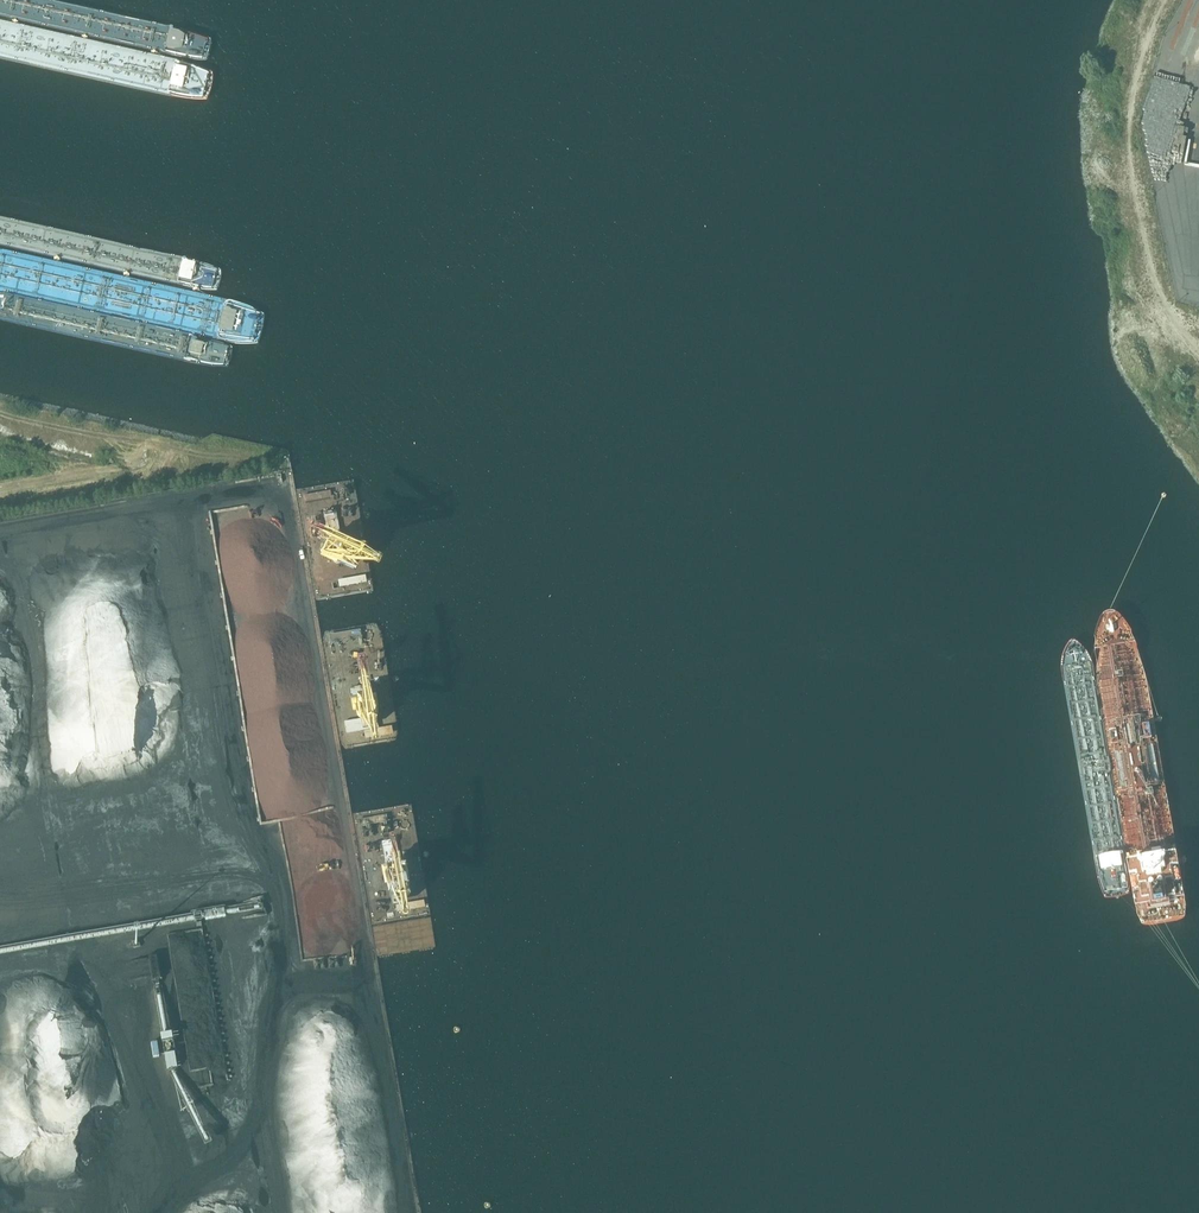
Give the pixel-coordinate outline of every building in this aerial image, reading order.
[(174,1053),(166,1053),(167,1068),(175,1067),(174,1053)]
